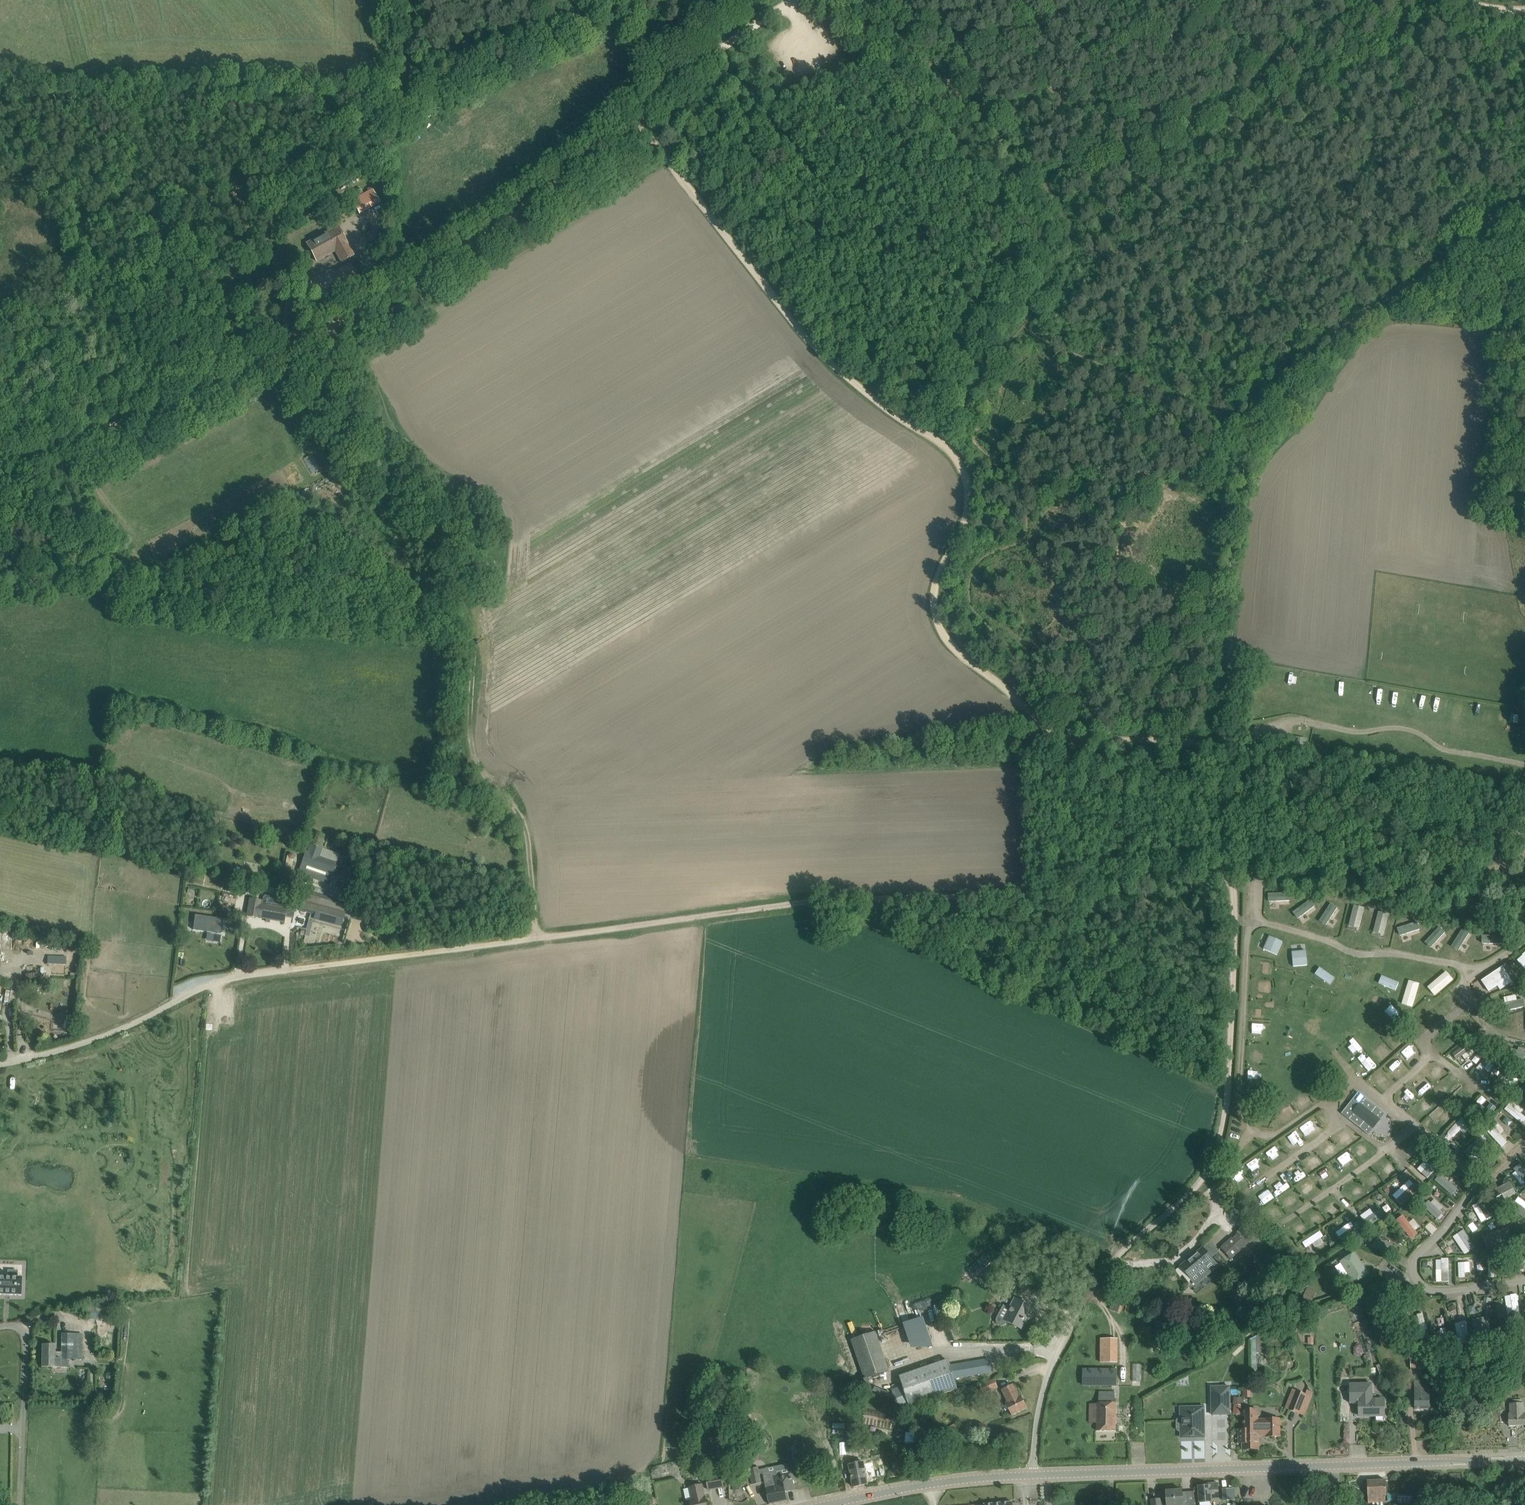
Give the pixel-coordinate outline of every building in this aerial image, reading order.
[(366,193),(374,207),(381,203),(373,189),(366,193)] [(338,225),(307,243),(316,261),(335,251),(341,262),(354,255),(338,225)] [(1511,712),(1509,719),(1516,721),(1518,713),(1511,712)] [(331,883),(340,853),(312,844),(303,874),(331,883)] [(289,854),(289,856),(287,856),(285,866),(292,868),(293,863),(295,855),(294,854),(291,853),(289,854)] [(236,871),(234,880),(253,884),(255,875),(236,871)] [(203,885),(205,876),(196,874),(194,883),(203,885)] [(1268,892),(1269,901),(1291,899),(1290,891),(1268,892)] [(246,916),(258,918),(258,917),(284,922),(287,905),(249,899),(246,916)] [(1310,899),(1293,911),(1299,918),(1316,905),(1310,899)] [(343,922),(345,913),(302,901),(299,910),(301,912),(305,913),(307,912),(343,922)] [(1328,925),(1338,906),(1330,902),(1320,921),(1328,925)] [(1350,925),(1361,927),(1365,906),(1354,904),(1350,925)] [(1378,911),(1378,934),(1388,933),(1387,911),(1378,911)] [(200,914),(198,928),(226,931),(228,917),(200,914)] [(1420,922),(1399,926),(1400,934),(1421,930),(1420,922)] [(1440,924),(1425,941),(1433,947),(1447,930),(1440,924)] [(1460,950),(1471,931),(1463,927),(1453,946),(1460,950)] [(1504,942),(1504,934),(1483,935),(1483,943),(1504,942)] [(1265,949),(1279,955),(1285,941),(1271,935),(1265,949)] [(1294,950),(1295,965),(1309,964),(1309,950),(1294,950)] [(1320,965),(1315,973),(1331,984),(1337,977),(1320,965)] [(1501,988),(1513,980),(1505,966),(1483,979),(1490,991),(1499,986),(1501,988)] [(1435,996),(1455,979),(1448,970),(1428,987),(1435,996)] [(1383,974),(1379,983),(1396,990),(1400,981),(1383,974)] [(67,997),(75,997),(76,978),(67,978),(67,997)] [(1409,979),(1403,1004),(1414,1006),(1420,982),(1409,979)] [(1255,992),(1264,993),(1265,984),(1256,983),(1255,992)] [(15,992),(7,990),(5,1002),(15,1004),(15,992)] [(1507,1009),(1524,1006),(1524,998),(1517,999),(1516,994),(1505,996),(1507,1009)] [(1263,1039),(1264,1030),(1253,1030),(1253,1039),(1263,1039)] [(1441,1030),(1433,1038),(1442,1047),(1450,1039),(1441,1030)] [(1453,1053),(1458,1059),(1460,1058),(1468,1067),(1474,1062),(1471,1058),(1477,1053),(1468,1041),(1453,1053)] [(1402,1056),(1410,1063),(1417,1056),(1409,1048),(1402,1056)] [(1252,1059),(1262,1059),(1263,1049),(1252,1049),(1252,1059)] [(1473,1060),(1477,1063),(1482,1057),(1478,1054),(1473,1060)] [(1479,1066),(1487,1073),(1497,1063),(1488,1055),(1479,1066)] [(1397,1057),(1390,1067),(1400,1074),(1407,1064),(1397,1057)] [(1313,1096),(1318,1094),(1314,1084),(1309,1086),(1313,1096)] [(1295,1106),(1305,1102),(1301,1091),(1291,1095),(1295,1106)] [(1358,1093),(1341,1114),(1368,1136),(1373,1129),(1374,1130),(1380,1121),(1379,1121),(1385,1114),(1358,1093)] [(1519,1122),(1523,1116),(1511,1107),(1507,1113),(1519,1122)] [(1463,1117),(1447,1131),(1454,1139),(1471,1125),(1463,1117)] [(1503,1146),(1509,1140),(1497,1127),(1491,1133),(1503,1146)] [(1286,1138),(1291,1146),(1299,1140),(1294,1132),(1286,1138)] [(1483,1136),(1464,1149),(1472,1160),(1491,1147),(1483,1136)] [(1343,1165),(1350,1163),(1347,1155),(1340,1157),(1343,1165)] [(1419,1169),(1428,1177),(1439,1166),(1429,1157),(1419,1169)] [(1258,1160),(1251,1164),(1255,1171),(1262,1167),(1258,1160)] [(1512,1168),(1523,1183),(1524,1182),(1524,1167),(1521,1162),(1512,1168)] [(1462,1191),(1445,1177),(1440,1183),(1456,1198),(1462,1191)] [(1393,1195),(1403,1205),(1420,1188),(1410,1178),(1393,1195)] [(1504,1198),(1517,1192),(1512,1181),(1499,1187),(1504,1198)] [(1474,1204),(1481,1221),(1493,1217),(1485,1199),(1474,1204)] [(1371,1208),(1360,1215),(1363,1219),(1374,1213),(1371,1208)] [(1415,1218),(1411,1221),(1404,1213),(1397,1219),(1412,1237),(1423,1228),(1415,1218)] [(1336,1231),(1342,1240),(1357,1230),(1352,1221),(1336,1231)] [(1508,1226),(1483,1235),(1488,1250),(1513,1241),(1508,1226)] [(1221,1248),(1231,1259),(1253,1239),(1242,1227),(1236,1233),(1238,1234),(1233,1238),(1232,1237),(1221,1248)] [(1464,1254),(1475,1247),(1466,1229),(1454,1235),(1464,1254)] [(1306,1246),(1313,1242),(1316,1247),(1325,1242),(1319,1232),(1303,1241),(1306,1246)] [(1392,1255),(1396,1246),(1377,1238),(1372,1246),(1392,1255)] [(1180,1267),(1191,1280),(1198,1274),(1203,1280),(1210,1274),(1205,1268),(1214,1261),(1211,1258),(1219,1251),(1211,1241),(1180,1267)] [(1343,1277),(1350,1273),(1355,1282),(1370,1273),(1358,1252),(1336,1264),(1343,1277)] [(984,1254),(971,1268),(978,1275),(992,1262),(984,1254)] [(1449,1272),(1450,1257),(1442,1257),(1442,1264),(1437,1264),(1436,1268),(1432,1268),(1432,1281),(1444,1281),(1444,1272),(1449,1272)] [(1470,1261),(1457,1262),(1458,1275),(1471,1274),(1470,1261)] [(4,1294),(4,1295),(11,1295),(20,1295),(22,1295),(22,1294),(21,1294),(22,1279),(22,1277),(21,1277),(21,1278),(17,1277),(18,1271),(9,1270),(8,1277),(0,1277),(0,1294),(4,1294)] [(1507,1315),(1521,1314),(1520,1294),(1506,1295),(1507,1315)] [(1120,1312),(1123,1305),(1125,1299),(1121,1298),(1115,1296),(1111,1309),(1120,1312)] [(1006,1323),(1007,1321),(1021,1328),(1028,1315),(1030,1316),(1034,1308),(1015,1298),(1010,1308),(1004,1305),(997,1318),(997,1319),(997,1321),(997,1322),(998,1324),(999,1325),(1001,1325),(1003,1325),(1005,1325),(1006,1323)] [(87,1315),(107,1314),(107,1303),(86,1305),(87,1315)] [(1475,1336),(1493,1335),(1492,1317),(1474,1318),(1475,1336)] [(1468,1321),(1457,1323),(1459,1344),(1471,1342),(1468,1321)] [(1436,1329),(1437,1341),(1448,1340),(1447,1328),(1436,1329)] [(887,1370),(874,1330),(850,1338),(863,1378),(887,1370)] [(55,1352),(55,1345),(43,1345),(42,1367),(61,1367),(61,1357),(61,1359),(83,1359),(83,1334),(62,1334),(62,1352),(55,1352)] [(1119,1362),(1120,1338),(1101,1337),(1101,1362),(1119,1362)] [(1411,1369),(1426,1368),(1425,1356),(1410,1357),(1411,1369)] [(898,1377),(900,1382),(894,1384),(899,1398),(905,1396),(908,1406),(958,1389),(954,1378),(991,1372),(989,1359),(950,1366),(948,1360),(898,1377)] [(1116,1386),(1116,1369),(1084,1369),(1083,1385),(1116,1386)] [(995,1379),(980,1385),(983,1393),(998,1387),(995,1379)] [(1415,1381),(1415,1389),(1415,1409),(1429,1409),(1429,1381),(1415,1381)] [(1244,1383),(1244,1397),(1251,1397),(1252,1383),(1244,1383)] [(1002,1390),(1007,1402),(1006,1403),(1012,1416),(1027,1408),(1021,1395),(1019,1396),(1013,1384),(1002,1390)] [(1384,1415),(1384,1400),(1373,1400),(1372,1384),(1351,1384),(1350,1403),(1351,1403),(1351,1401),(1359,1401),(1360,1416),(1384,1415)] [(1211,1387),(1212,1415),(1230,1414),(1229,1386),(1211,1387)] [(1306,1394),(1296,1390),(1288,1411),(1298,1414),(1306,1394)] [(1097,1413),(1097,1431),(1116,1430),(1115,1403),(1113,1403),(1113,1392),(1098,1392),(1098,1403),(1096,1403),(1096,1404),(1088,1404),(1089,1413),(1097,1413)] [(1509,1422),(1509,1426),(1510,1426),(1524,1425),(1524,1414),(1523,1414),(1523,1403),(1510,1404),(1511,1414),(1509,1414),(1509,1422)] [(1244,1412),(1244,1407),(1242,1407),(1242,1405),(1234,1405),(1233,1414),(1242,1414),(1242,1412),(1244,1412)] [(740,1427),(743,1416),(741,1416),(743,1408),(737,1406),(733,1425),(740,1427)] [(1181,1431),(1181,1437),(1205,1437),(1204,1407),(1181,1407),(1181,1418),(1179,1418),(1177,1420),(1177,1429),(1179,1431),(1181,1431)] [(1245,1429),(1239,1429),(1239,1443),(1243,1443),(1243,1449),(1259,1449),(1258,1435),(1278,1435),(1278,1419),(1258,1420),(1257,1410),(1245,1410),(1245,1429)] [(952,1435),(961,1430),(956,1421),(950,1425),(950,1426),(947,1427),(952,1435)] [(847,1440),(847,1441),(847,1451),(855,1451),(855,1440),(847,1440)] [(728,1456),(727,1445),(717,1446),(718,1457),(728,1456)] [(864,1462),(849,1465),(854,1487),(868,1484),(864,1462)] [(657,1475),(659,1472),(659,1469),(657,1467),(653,1467),(651,1470),(652,1473),(654,1475),(657,1475)] [(763,1468),(750,1471),(751,1475),(753,1484),(762,1483),(759,1472),(763,1472),(763,1468)] [(763,1473),(766,1488),(769,1504),(788,1500),(786,1492),(787,1492),(787,1491),(786,1491),(786,1489),(792,1488),(794,1486),(791,1472),(775,1475),(774,1473),(772,1471),(763,1473)] [(724,1487),(721,1474),(706,1477),(709,1490),(724,1487)] [(1367,1481),(1368,1485),(1368,1502),(1385,1501),(1384,1496),(1387,1496),(1386,1480),(1367,1481)] [(1199,1491),(1199,1494),(1200,1502),(1200,1504),(1211,1504),(1211,1501),(1213,1501),(1212,1498),(1219,1497),(1218,1483),(1210,1484),(1210,1486),(1199,1486),(1199,1491)] [(702,1485),(693,1487),(690,1488),(692,1500),(691,1500),(692,1504),(707,1504),(702,1485)] [(1153,1504),(1186,1504),(1184,1492),(1183,1492),(1182,1490),(1166,1491),(1167,1499),(1160,1500),(1160,1499),(1152,1499),(1153,1504)]
